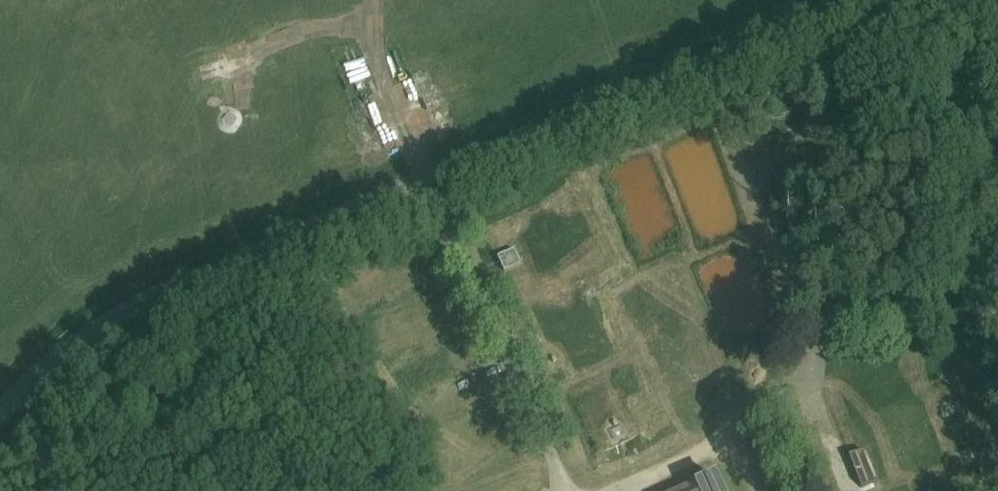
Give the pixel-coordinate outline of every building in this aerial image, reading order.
[(521,265),(514,250),(498,258),(505,273),(521,265)] [(715,479),(698,486),(696,486),(684,490),(721,490),(715,479)]
